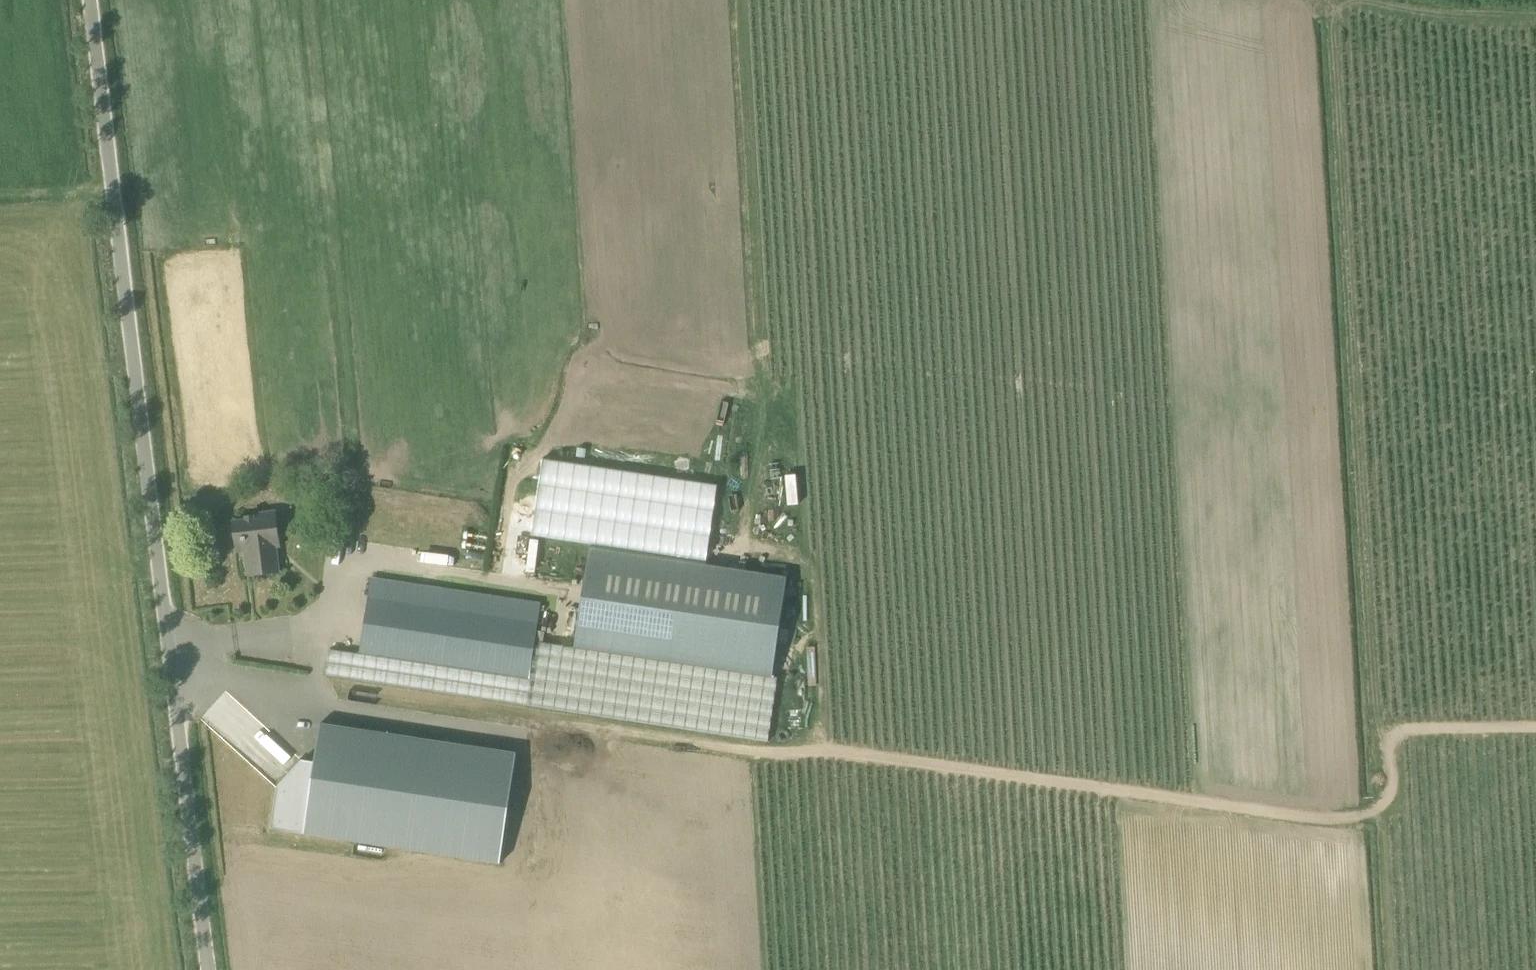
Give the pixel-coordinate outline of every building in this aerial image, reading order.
[(785,442),(790,480),(798,479),(793,441),(785,442)] [(281,572),(278,546),(283,546),(278,512),(253,517),(247,517),(247,521),(234,522),(238,551),(249,550),(250,556),(247,556),(250,576),(281,572)] [(590,545),(576,645),(774,673),(788,574),(590,545)] [(372,578),(360,653),(531,677),(536,643),(541,603),(391,581),(372,578)] [(536,643),(531,677),(360,653),(332,650),(327,674),(751,745),(770,738),(779,674),(774,673),(576,645),(576,648),(536,643)] [(270,829),(501,864),(517,754),(320,724),(313,762),(301,760),(277,787),(270,829)]
